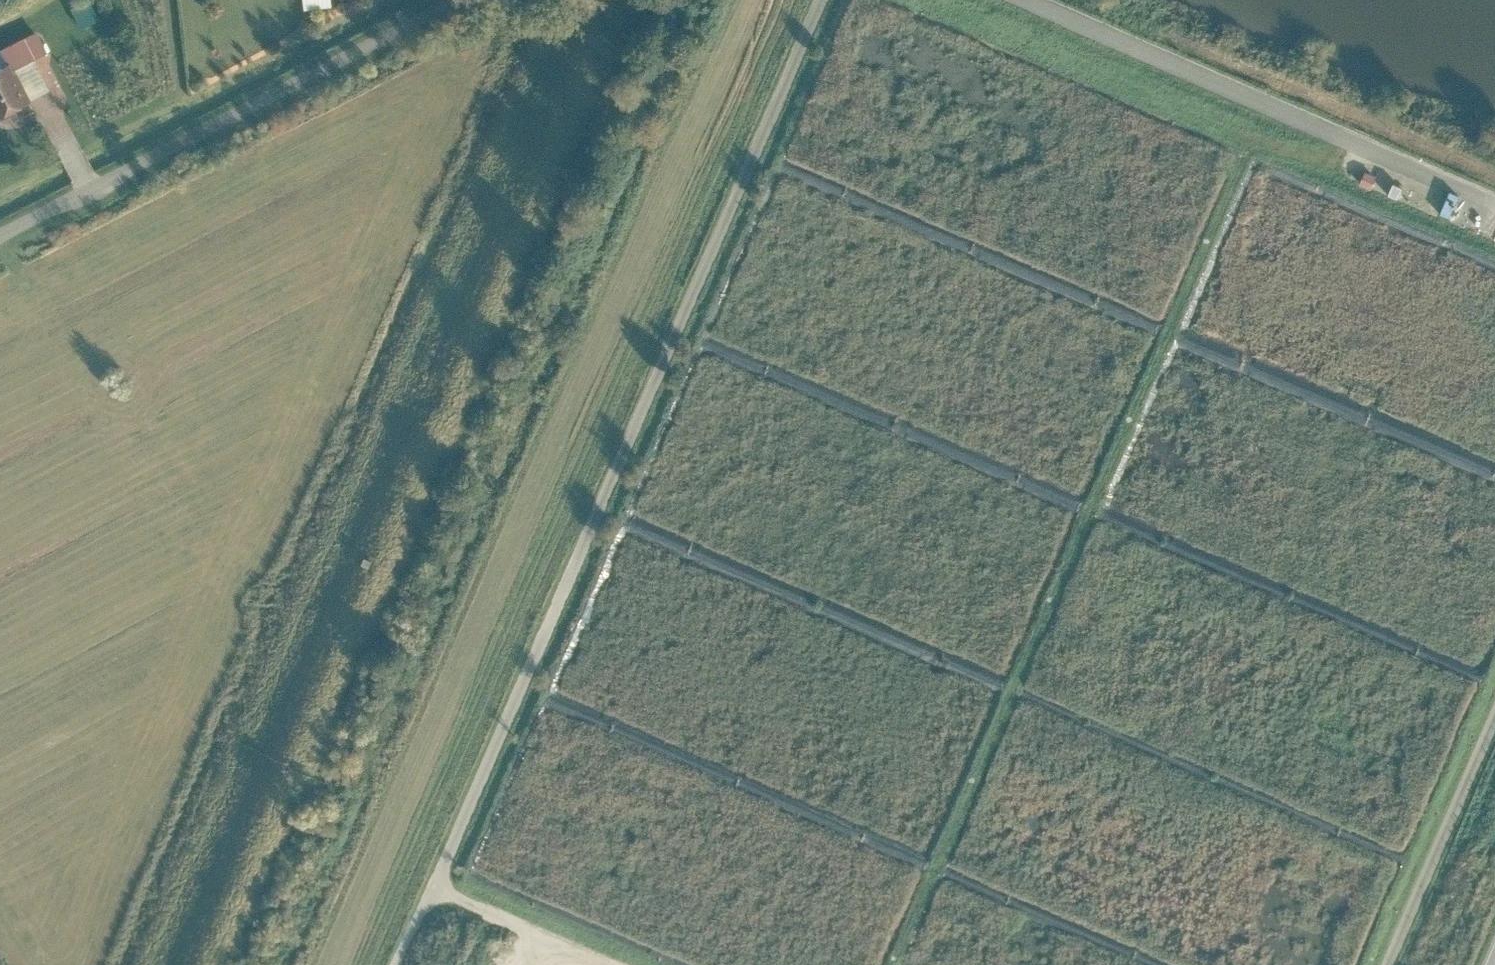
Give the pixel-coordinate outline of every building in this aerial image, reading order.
[(64,7),(74,27),(91,18),(83,0),(79,0),(64,7)] [(0,71),(0,115),(58,89),(42,54),(51,50),(42,30),(6,46),(15,65),(0,71)]
